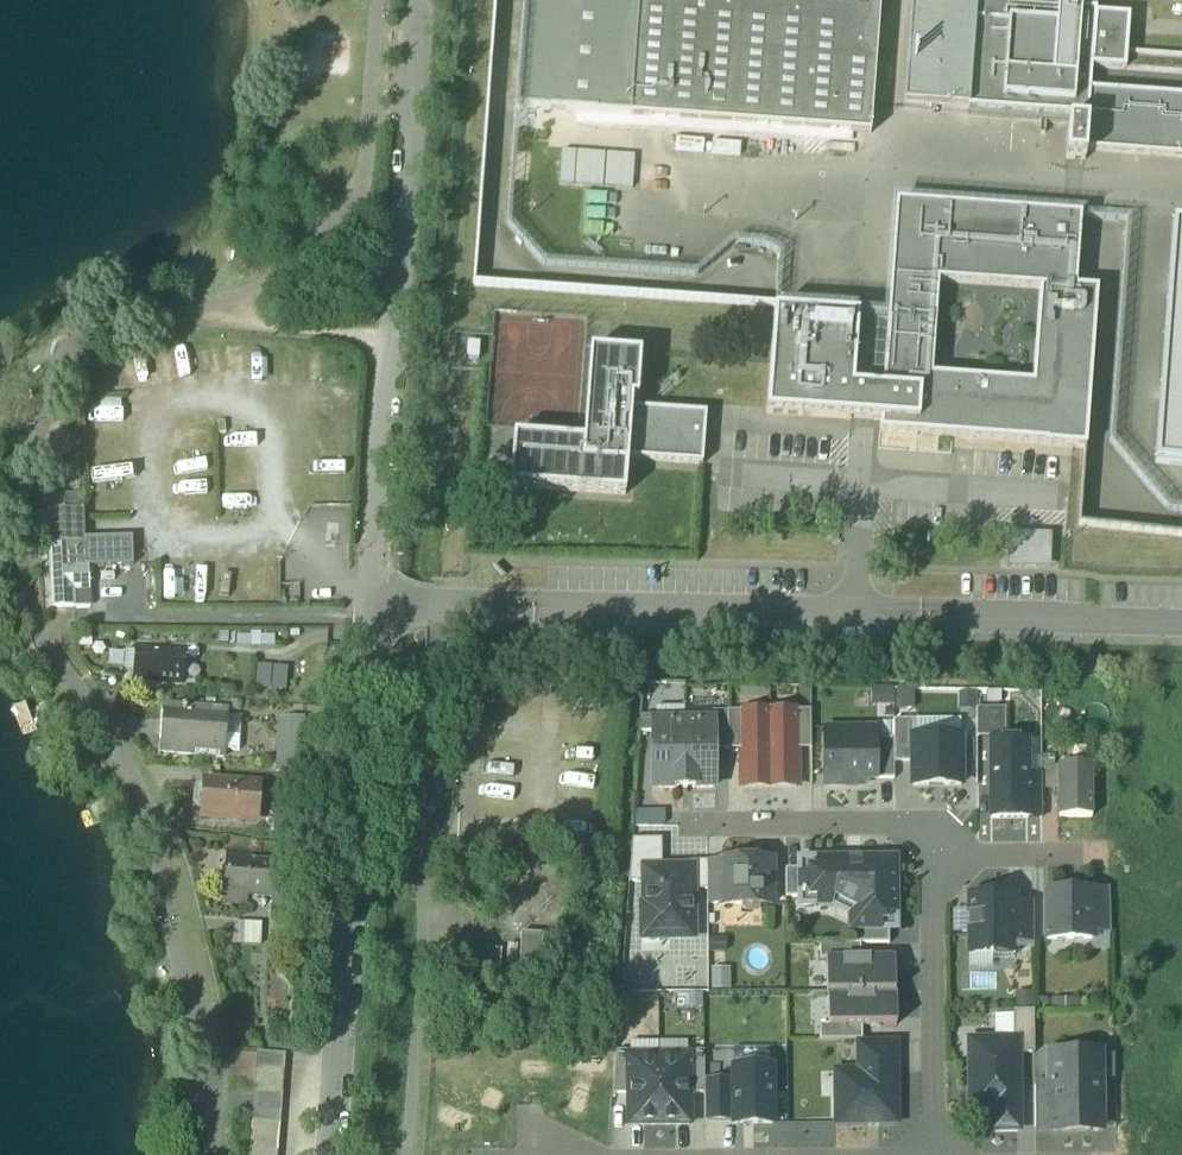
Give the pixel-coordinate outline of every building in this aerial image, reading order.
[(630,117),(638,0),(524,0),(516,109),(630,117)] [(630,117),(871,134),(880,0),(638,0),(630,117)] [(939,0),(912,0),(904,104),(967,109),(975,3),(939,0)] [(1054,8),(1055,0),(975,0),(975,3),(1054,8)] [(1054,8),(1094,12),(1095,0),(1055,0),(1054,8)] [(1054,8),(975,3),(967,109),(1069,116),(1069,123),(1085,124),(1088,91),(1089,70),(1094,12),(1054,8)] [(1132,15),(1094,12),(1089,70),(1126,74),(1132,15)] [(1128,53),(1127,71),(1181,75),(1181,57),(1128,53)] [(1088,91),(1085,124),(1084,151),(1181,158),(1181,98),(1088,91)] [(1085,124),(1069,123),(1068,150),(1084,151),(1085,124)] [(560,185),(632,189),(634,158),(562,154),(560,185)] [(1062,216),(897,203),(888,324),(934,327),(937,282),(1039,290),(1073,292),(1073,290),(1079,217),(1062,216)] [(1177,221),(1158,464),(1181,466),(1181,221),(1177,221)] [(934,327),(888,324),(884,375),(880,421),(880,432),(1045,444),(1045,446),(1084,448),(1095,292),(1073,290),(1073,292),(1039,290),(1032,386),(930,378),(934,327)] [(857,318),(774,312),(767,413),(850,419),(853,373),(857,318)] [(640,355),(590,352),(584,439),(583,463),(627,466),(627,459),(630,409),(631,398),(637,398),(640,355)] [(884,375),(853,373),(850,419),(880,421),(884,375)] [(705,414),(630,409),(627,459),(701,463),(705,414)] [(583,463),(584,439),(516,435),(512,488),(625,495),(627,466),(583,463)] [(1014,532),(1013,564),(1054,565),(1054,532),(1014,532)] [(132,538),(85,540),(85,545),(86,567),(88,567),(89,568),(133,566),(132,538)] [(72,567),(71,545),(51,546),(54,609),(73,608),(73,592),(90,591),(89,568),(88,567),(86,567),(72,567)] [(85,545),(71,545),(72,567),(86,567),(85,545)] [(204,629),(189,629),(189,642),(203,643),(204,629)] [(187,648),(136,644),(134,680),(185,683),(187,648)] [(257,687),(287,688),(288,664),(258,663),(257,687)] [(228,714),(187,711),(187,708),(183,708),(183,711),(178,711),(175,748),(225,752),(225,749),(227,719),(228,714)] [(160,747),(175,748),(178,711),(163,710),(160,747)] [(1005,739),(1005,710),(976,710),(976,739),(1005,739)] [(743,751),(743,712),(727,713),(728,751),(742,751),(743,751)] [(769,712),(743,712),(743,751),(742,751),(742,788),(770,788),(769,712)] [(795,751),(795,712),(769,712),(770,788),(797,788),(796,750),(795,751)] [(811,750),(810,712),(795,712),(795,751),(796,750),(811,750)] [(727,713),(712,713),(712,722),(713,722),(714,751),(728,751),(727,713)] [(305,715),(278,715),(277,771),(304,771),(305,715)] [(227,719),(225,749),(240,750),(242,720),(227,719)] [(685,789),(684,722),(653,723),(653,761),(653,789),(685,789)] [(714,751),(713,722),(712,722),(684,722),(685,789),(714,789),(714,751)] [(913,739),(913,722),(893,722),(893,740),(894,764),(913,764),(912,739),(913,739)] [(857,741),(857,731),(825,731),(825,788),(848,788),(850,786),(862,786),(866,781),(875,781),(875,740),(857,741)] [(961,787),(960,739),(950,739),(931,739),(913,739),(912,739),(913,764),(913,787),(961,787)] [(894,764),(893,740),(875,740),(875,781),(894,781),(894,764)] [(1016,743),(991,743),(991,820),(1027,819),(1027,779),(1027,757),(1016,757),(1016,743)] [(1091,766),(1058,767),(1058,819),(1092,818),(1091,766)] [(1041,779),(1027,779),(1027,819),(1041,819),(1041,779)] [(258,784),(203,780),(200,817),(255,821),(258,784)] [(665,837),(666,810),(635,810),(634,836),(665,837)] [(661,869),(661,840),(632,840),(630,869),(643,869),(661,869)] [(284,862),(233,859),(230,893),(282,897),(284,862)] [(887,861),(883,861),(800,861),(800,869),(800,898),(800,900),(800,906),(805,906),(830,906),(850,916),(851,917),(889,917),(895,917),(895,868),(894,868),(894,861),(887,862),(887,861)] [(707,864),(707,862),(690,863),(690,869),(693,869),(693,891),(707,891),(707,864)] [(771,906),(771,862),(721,862),(721,864),(722,905),(722,906),(771,906)] [(722,905),(721,864),(707,864),(707,891),(707,905),(722,905)] [(644,883),(643,869),(630,869),(629,883),(644,883)] [(693,891),(693,869),(690,869),(661,869),(643,869),(644,883),(644,906),(642,907),(642,939),(693,939),(693,891)] [(800,869),(785,870),(786,898),(800,898),(800,869)] [(1092,895),(1092,892),(1047,893),(1047,940),(1093,940),(1092,895)] [(1110,932),(1109,894),(1092,895),(1093,933),(1110,932)] [(1014,902),(1014,898),(972,898),(969,902),(969,955),(992,955),(992,945),(1014,945),(1014,902)] [(1033,945),(1033,902),(1014,902),(1014,945),(1033,945)] [(889,944),(889,917),(851,917),(851,944),(860,944),(889,944)] [(234,921),(234,943),(263,944),(263,921),(234,921)] [(543,936),(521,934),(519,966),(541,968),(543,936)] [(851,944),(820,945),(820,960),(826,960),(826,959),(860,958),(860,944),(851,944)] [(517,946),(507,946),(506,966),(516,967),(517,946)] [(501,952),(487,951),(485,976),(499,977),(501,952)] [(860,958),(826,959),(826,960),(827,994),(828,994),(895,993),(895,991),(894,958),(889,958),(860,958)] [(895,991),(895,993),(828,994),(828,1025),(828,1027),(862,1026),(896,1026),(896,991),(895,991)] [(1034,1012),(1013,1012),(1014,1042),(1017,1042),(1018,1055),(1034,1054),(1034,1012)] [(862,1040),(862,1026),(828,1027),(828,1025),(820,1025),(820,1041),(856,1041),(858,1041),(862,1040)] [(862,1040),(858,1041),(858,1071),(896,1072),(896,1040),(862,1040)] [(1017,1042),(1014,1042),(970,1042),(970,1109),(993,1108),(993,1131),(1018,1131),(1018,1055),(1017,1042)] [(285,1055),(257,1052),(256,1067),(284,1069),(285,1055)] [(629,1057),(630,1052),(613,1052),(613,1095),(628,1095),(628,1057),(629,1057)] [(704,1082),(704,1052),(688,1052),(688,1056),(690,1056),(690,1094),(704,1094),(704,1082)] [(1099,1054),(1048,1054),(1049,1086),(1049,1095),(1054,1095),(1054,1101),(1054,1129),(1053,1129),(1054,1130),(1067,1130),(1067,1132),(1088,1132),(1088,1130),(1101,1130),(1101,1107),(1100,1107),(1099,1054)] [(690,1094),(690,1056),(688,1056),(659,1057),(659,1125),(690,1125),(690,1094)] [(659,1125),(659,1057),(629,1057),(628,1057),(628,1095),(628,1126),(659,1125)] [(734,1063),(734,1068),(734,1081),(734,1121),(734,1125),(772,1124),(772,1080),(772,1063),(734,1063)] [(284,1069),(256,1067),(255,1081),(283,1083),(284,1069)] [(858,1071),(844,1071),(844,1097),(836,1097),(836,1124),(897,1123),(896,1072),(858,1071)] [(283,1083),(255,1081),(254,1095),(282,1097),(283,1083)] [(734,1121),(734,1081),(704,1082),(704,1094),(704,1122),(734,1121)] [(1049,1086),(1034,1086),(1035,1101),(1054,1101),(1054,1095),(1049,1095),(1049,1086)] [(282,1097),(254,1095),(253,1109),(281,1112),(282,1097)] [(1054,1101),(1035,1101),(1035,1129),(1053,1129),(1054,1129),(1054,1101)] [(281,1112),(253,1109),(252,1124),(280,1126),(281,1112)] [(280,1126),(252,1124),(251,1138),(279,1140),(280,1126)] [(279,1140),(251,1138),(250,1152),(278,1154),(279,1140)]
